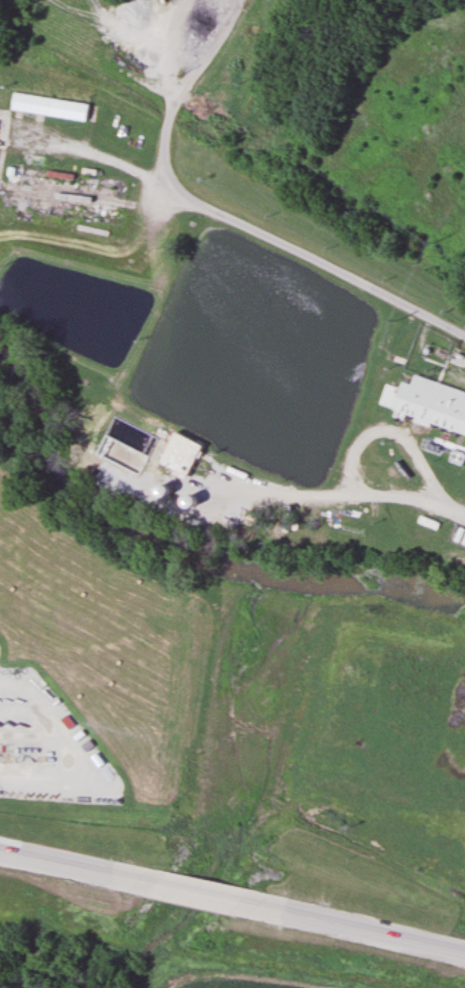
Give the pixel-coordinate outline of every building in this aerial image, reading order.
[(86,105),(9,94),(6,112),(84,122),(86,105)] [(410,375),(407,384),(395,381),(385,412),(464,436),(464,392),(410,375)] [(155,464),(187,478),(201,446),(169,431),(155,464)] [(152,496),(166,495),(165,485),(151,486),(152,496)]
